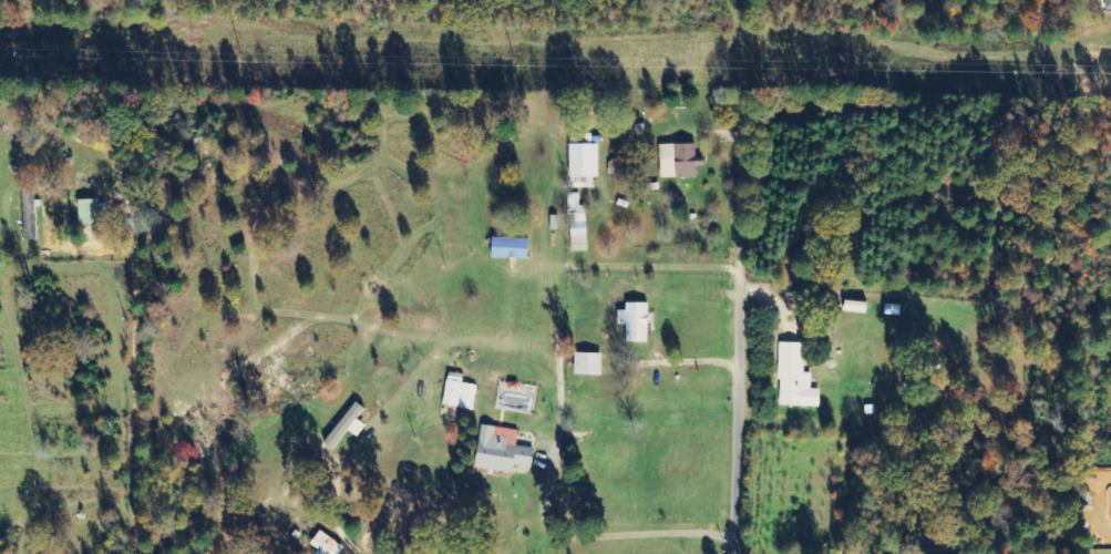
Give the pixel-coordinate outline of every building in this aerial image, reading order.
[(598,144),(570,143),(569,188),(593,188),(593,177),(598,177),(598,144)] [(695,143),(659,145),(660,178),(696,177),(695,143)] [(586,252),(587,205),(579,205),(579,193),(571,193),(570,251),(586,252)] [(97,199),(79,199),(79,224),(98,224),(97,199)] [(845,311),(868,312),(868,301),(845,301),(845,311)] [(649,342),(648,302),(626,303),(626,310),(618,310),(618,325),(626,325),(626,342),(649,342)] [(778,405),(820,407),(820,389),(811,389),(812,373),(804,373),(805,343),(780,342),(778,405)] [(602,375),(602,353),(576,353),(576,375),(602,375)] [(474,410),(477,385),(463,383),(464,375),(448,373),(444,406),(474,410)] [(334,450),(366,408),(357,401),(325,443),(334,450)] [(514,473),(515,465),(532,468),(535,448),(516,446),(518,430),(482,425),(476,467),(514,473)] [(317,553),(341,553),(346,547),(321,531),(311,545),(319,550),(317,553)]
